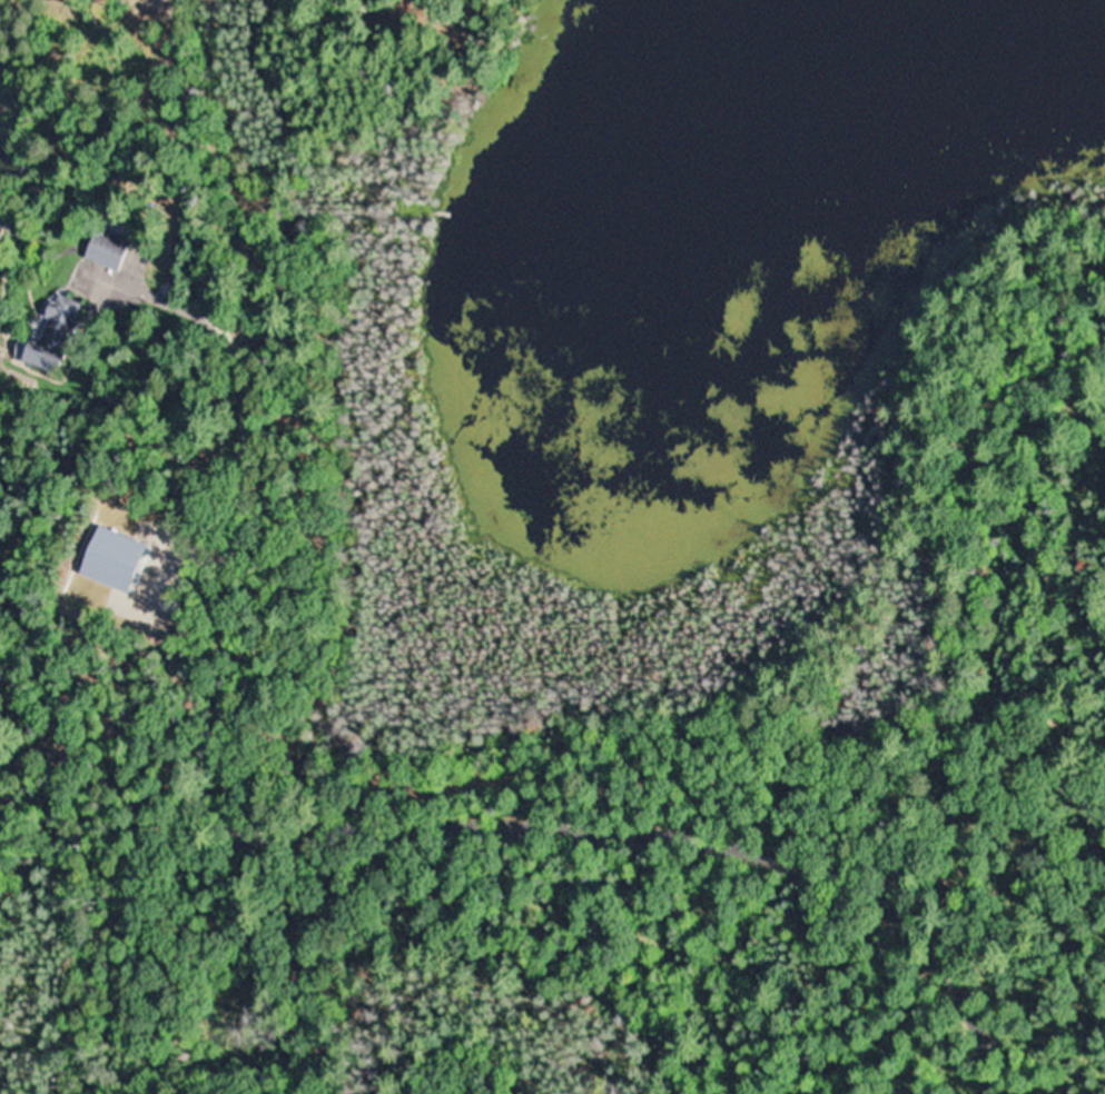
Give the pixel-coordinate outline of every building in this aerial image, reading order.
[(126,246),(93,232),(83,258),(116,271),(126,246)] [(54,374),(70,325),(46,317),(39,339),(27,335),(18,361),(54,374)]
